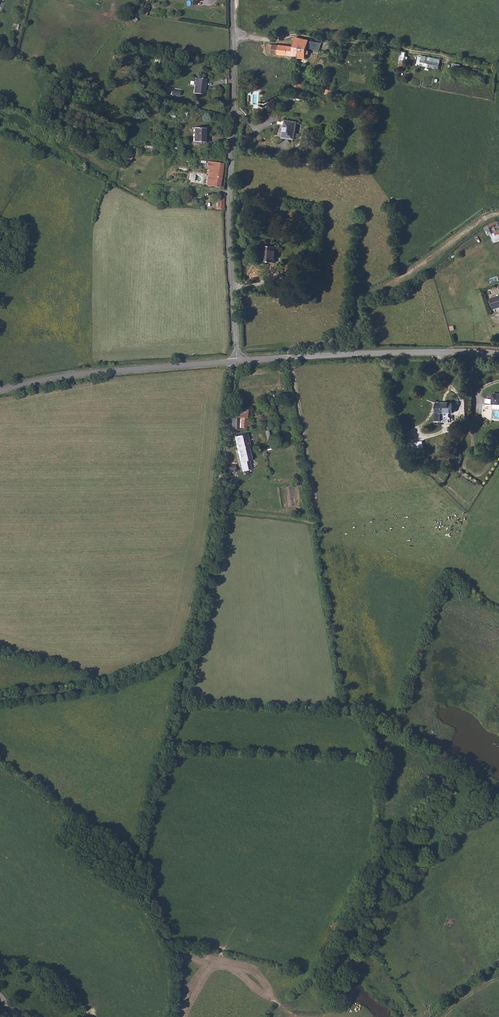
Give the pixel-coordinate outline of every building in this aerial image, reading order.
[(292,46),(268,46),(267,55),(297,56),(297,58),(298,58),(302,39),(294,37),(292,46)] [(302,39),(298,58),(304,59),(305,55),(307,55),(308,51),(306,50),(306,48),(314,50),(314,48),(314,41),(302,39)] [(196,78),(194,94),(204,95),(205,79),(196,78)] [(282,138),(294,140),(297,123),(285,121),(282,138)] [(194,129),(194,142),(205,143),(205,129),(194,129)] [(203,162),(203,163),(205,164),(205,166),(209,167),(209,170),(212,170),(211,177),(207,176),(206,186),(219,189),(222,164),(203,162)] [(498,241),(498,224),(498,221),(488,224),(494,242),(498,241)] [(266,248),(265,264),(274,265),(276,249),(266,248)] [(491,300),(494,310),(498,309),(498,297),(491,300)] [(448,400),(436,400),(436,413),(449,413),(449,412),(453,412),(453,401),(448,401),(448,400)] [(492,402),(484,402),(483,412),(492,419),(492,402)] [(233,417),(232,429),(239,429),(240,427),(246,427),(247,421),(247,418),(249,418),(249,414),(246,414),(246,417),(234,417),(233,417)] [(245,434),(235,437),(238,449),(248,446),(249,446),(247,439),(245,439),(244,437),(246,436),(245,434)] [(251,461),(248,446),(238,449),(243,473),(251,471),(250,469),(248,461),(251,461)]
